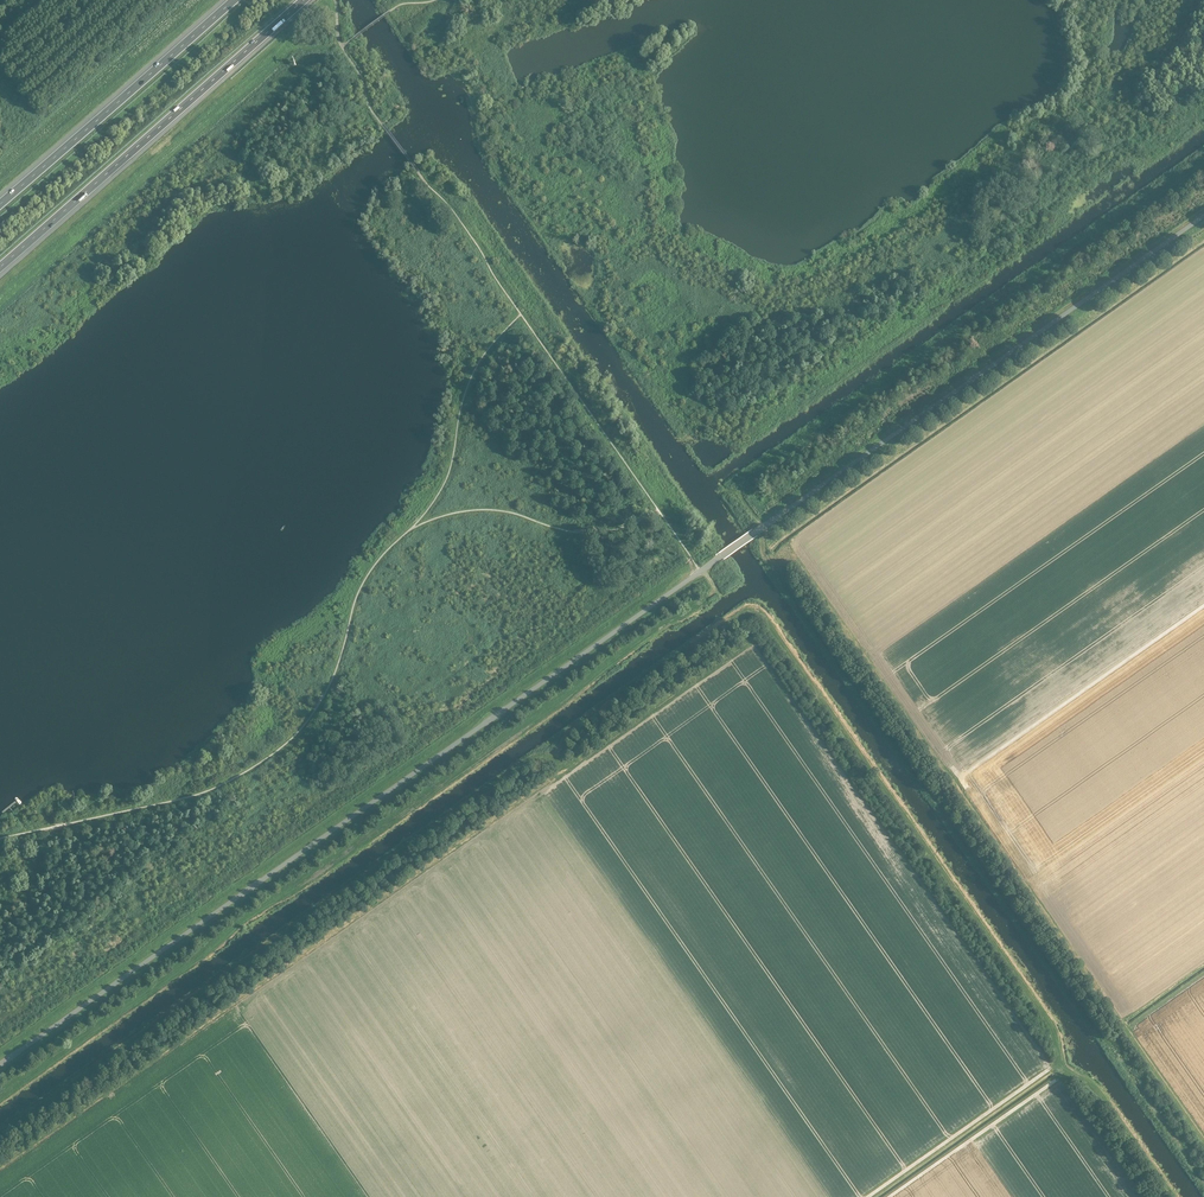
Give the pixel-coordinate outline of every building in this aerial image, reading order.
[(282,33),(291,25),(289,23),(279,31),(282,33)] [(118,178),(130,166),(127,164),(116,175),(118,178)] [(39,171),(24,185),(27,188),(42,174),(39,171)]
